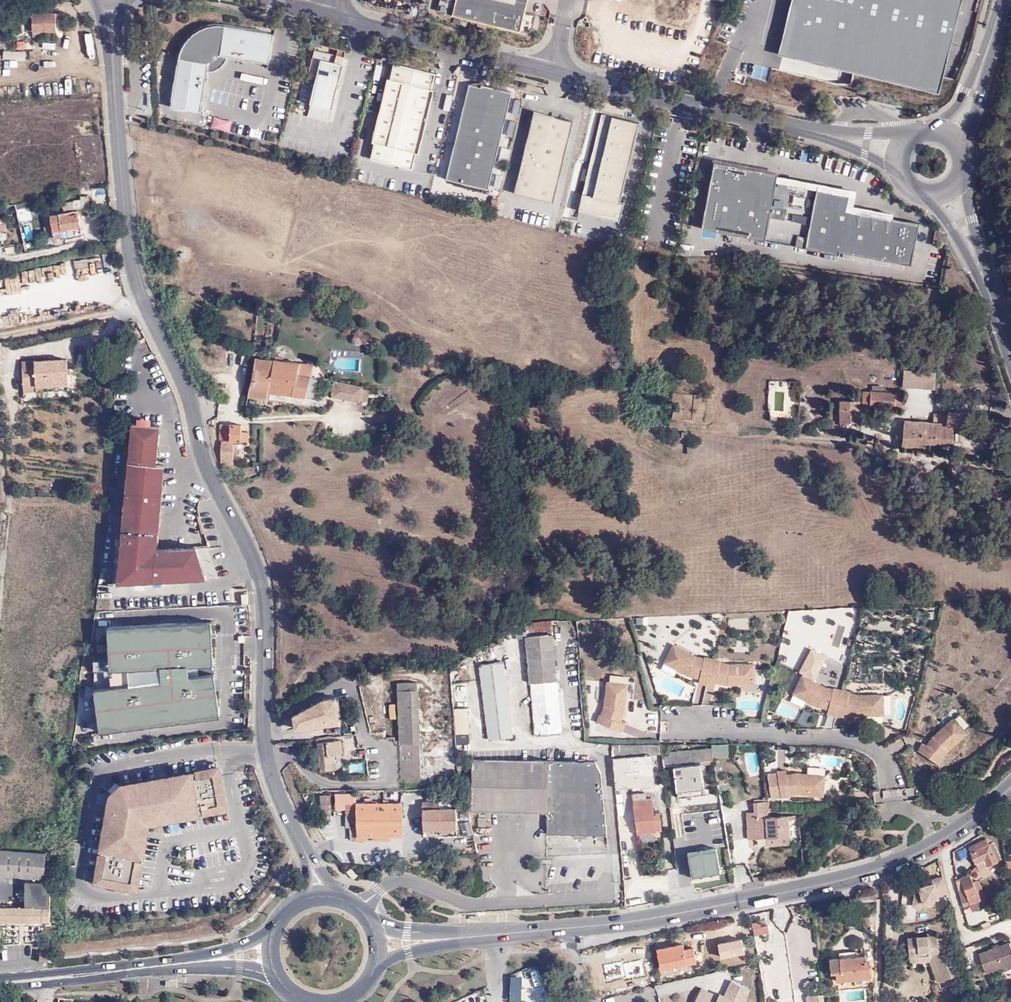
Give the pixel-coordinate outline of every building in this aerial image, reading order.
[(525,9),(527,0),(457,0),(453,15),(520,32),(525,9)] [(773,48),(935,90),(959,0),(786,0),(773,48)] [(29,13),(28,5),(24,6),(13,8),(13,16),(16,16),(22,16),(23,31),(30,31),(54,30),(53,23),(51,23),(51,14),(29,13)] [(530,10),(525,9),(520,32),(526,32),(529,30),(532,26),(533,20),(533,13),(530,10)] [(195,109),(202,65),(205,65),(208,64),(211,63),(213,62),(215,60),(216,58),(218,56),(219,53),(264,61),(268,31),(220,23),(219,27),(214,26),(209,26),(203,28),(198,29),(194,32),(189,35),(186,39),(183,42),(181,46),(179,49),(178,52),(178,56),(173,56),(165,105),(195,109)] [(309,47),(339,55),(340,48),(310,41),(309,47)] [(305,102),(327,107),(338,62),(339,55),(309,47),(302,75),(310,77),(305,102)] [(3,59),(25,60),(25,51),(3,50),(3,59)] [(430,71),(388,61),(365,156),(406,166),(430,71)] [(482,189),(507,92),(478,84),(477,86),(465,83),(441,178),(482,189)] [(324,118),(327,107),(305,102),(302,114),(324,118)] [(529,110),(509,191),(548,200),(567,119),(529,110)] [(634,121),(597,111),(573,209),(614,219),(618,202),(615,201),(634,121)] [(230,131),(233,120),(214,116),(211,127),(230,131)] [(840,250),(912,264),(920,221),(893,216),(847,207),(849,193),(777,180),(778,174),(778,172),(715,160),(703,227),(840,253),(840,250)] [(778,174),(777,180),(849,193),(847,207),(893,216),(894,212),(854,204),(857,188),(778,174)] [(498,191),(501,178),(494,177),(491,189),(498,191)] [(97,201),(94,193),(80,196),(82,205),(97,201)] [(89,231),(86,211),(57,213),(59,233),(70,232),(70,235),(89,231)] [(54,357),(22,357),(22,387),(35,387),(35,388),(36,388),(36,383),(67,383),(67,372),(70,372),(70,365),(67,365),(67,357),(54,357)] [(302,377),(304,366),(281,362),(282,359),(273,357),(273,361),(253,358),(247,395),(267,398),(267,394),(307,399),(309,379),(302,377)] [(311,367),(304,366),(302,377),(309,379),(311,367)] [(937,370),(904,367),(903,385),(935,388),(937,370)] [(319,381),(309,379),(307,399),(315,400),(319,381)] [(335,384),(332,399),(352,403),(354,388),(335,384)] [(354,388),(352,403),(362,404),(364,391),(364,389),(354,388)] [(899,395),(876,390),(876,391),(862,391),(862,406),(899,404),(899,395)] [(370,393),(364,391),(362,404),(368,405),(370,393)] [(859,423),(859,396),(850,397),(850,402),(840,402),(841,424),(859,423)] [(950,426),(961,427),(962,414),(948,413),(947,417),(934,416),(933,424),(903,422),(900,446),(918,447),(919,443),(948,446),(950,426)] [(128,434),(157,440),(158,423),(129,420),(128,434)] [(219,426),(217,463),(222,463),(229,463),(231,442),(247,442),(247,435),(239,434),(239,427),(219,426)] [(156,460),(157,440),(128,434),(116,578),(216,572),(207,542),(158,544),(164,462),(156,460)] [(122,580),(98,580),(97,594),(111,592),(111,591),(123,590),(122,580)] [(248,608),(240,609),(240,623),(249,623),(248,608)] [(211,623),(108,628),(111,671),(96,672),(100,734),(219,718),(214,675),(189,679),(188,668),(214,666),(211,623)] [(553,626),(527,629),(536,736),(561,735),(553,626)] [(660,658),(665,660),(675,642),(669,639),(660,658)] [(707,683),(713,656),(706,655),(705,656),(697,654),(675,642),(665,660),(689,673),(700,676),(699,681),(707,683)] [(713,656),(707,683),(716,684),(717,680),(728,683),(748,682),(756,682),(756,666),(756,662),(730,662),(722,660),(722,658),(713,656)] [(511,739),(504,662),(480,665),(487,741),(511,739)] [(756,666),(756,682),(748,682),(749,690),(763,689),(762,666),(756,666)] [(788,689),(794,692),(803,674),(798,671),(788,689)] [(608,679),(628,682),(626,698),(633,699),(636,677),(608,673),(608,679)] [(836,714),(842,688),(834,686),(833,688),(826,686),(803,674),(794,692),(818,705),(829,707),(828,712),(836,714)] [(598,720),(622,731),(625,722),(621,720),(625,709),(626,698),(628,682),(608,679),(605,705),(602,713),(601,713),(598,720)] [(416,682),(397,683),(400,779),(419,778),(417,718),(422,717),(421,706),(417,706),(416,682)] [(842,688),(836,714),(844,716),(845,712),(856,714),(877,714),(885,713),(884,697),(884,693),(859,693),(851,691),(851,690),(842,688)] [(742,696),(740,709),(762,713),(764,700),(742,696)] [(884,697),(885,713),(877,714),(877,721),(891,721),(891,697),(884,697)] [(336,731),(331,704),(326,703),(291,726),(294,739),(336,731)] [(943,726),(954,716),(962,725),(967,720),(955,706),(938,721),(943,726)] [(468,741),(464,712),(451,712),(455,742),(468,741)] [(943,726),(933,735),(927,744),(923,741),(919,748),(940,763),(949,748),(968,732),(962,725),(954,716),(943,726)] [(356,759),(354,745),(318,752),(323,780),(337,778),(335,762),(356,759)] [(636,746),(612,746),(615,789),(654,784),(651,756),(637,757),(636,746)] [(661,746),(652,746),(654,759),(663,758),(662,754),(661,746)] [(727,757),(727,746),(712,746),(712,747),(714,758),(727,757)] [(714,762),(714,758),(712,747),(662,754),(663,758),(664,767),(679,766),(679,768),(675,769),(678,799),(703,797),(700,767),(691,767),(691,764),(714,762)] [(457,771),(456,756),(435,757),(436,772),(457,771)] [(600,767),(594,763),(549,762),(497,762),(472,762),(472,811),(549,812),(549,835),(606,835),(600,767)] [(810,773),(826,774),(824,789),(831,789),(834,768),(811,765),(810,773)] [(810,773),(798,771),(787,773),(786,768),(778,769),(782,795),(799,792),(823,795),(824,789),(826,774),(810,773)] [(220,807),(213,769),(118,786),(108,795),(108,797),(92,879),(131,887),(144,821),(220,807)] [(644,800),(643,792),(631,793),(637,834),(656,832),(655,828),(660,827),(659,817),(654,817),(651,799),(644,800)] [(753,812),(750,813),(751,837),(767,836),(790,835),(790,815),(770,815),(770,811),(768,801),(753,802),(753,812)] [(440,832),(441,838),(457,837),(455,810),(440,811),(439,804),(422,805),(423,833),(440,832)] [(356,842),(365,841),(403,839),(402,805),(354,808),(356,842)] [(365,845),(365,841),(356,842),(354,808),(344,808),(345,821),(348,821),(348,833),(351,833),(352,846),(365,845)] [(996,863),(1003,860),(992,836),(986,840),(996,863)] [(980,871),(996,863),(986,840),(969,848),(980,871)] [(716,849),(688,853),(691,879),(700,877),(700,874),(710,872),(710,875),(720,873),(716,849)] [(41,877),(41,852),(0,850),(0,875),(41,877)] [(350,883),(356,878),(348,872),(343,876),(350,883)] [(949,899),(942,876),(932,879),(934,886),(930,888),(929,884),(918,887),(914,888),(916,892),(910,894),(910,907),(923,907),(924,902),(934,902),(939,902),(939,899),(949,899)] [(977,882),(972,884),(969,876),(959,879),(968,905),(984,899),(977,882)] [(45,883),(21,884),(22,906),(0,907),(0,922),(47,921),(45,883)] [(985,907),(971,917),(977,926),(991,917),(985,907)] [(761,922),(754,924),(756,932),(770,929),(769,921),(761,922)] [(938,972),(933,974),(936,983),(955,975),(948,954),(947,940),(939,940),(939,937),(907,940),(908,958),(932,957),(938,972)] [(737,942),(741,962),(753,959),(747,939),(737,942)] [(685,945),(658,951),(662,965),(660,965),(662,971),(700,962),(697,949),(686,951),(685,945)] [(1010,945),(980,956),(986,974),(1002,968),(1010,965),(1010,947),(1010,945)] [(836,975),(836,982),(870,980),(869,963),(865,963),(865,956),(856,957),(839,959),(829,960),(830,975),(836,975)] [(928,963),(933,974),(938,972),(932,957),(908,958),(909,964),(928,963)] [(541,966),(527,967),(529,989),(542,988),(541,966)] [(521,1001),(523,976),(512,974),(509,1000),(521,1001)] [(802,992),(801,974),(793,975),(794,992),(802,992)] [(749,988),(731,980),(724,995),(719,993),(718,995),(700,988),(694,1001),(743,1001),(749,988)] [(824,994),(808,997),(808,1001),(824,1001),(824,994)]
